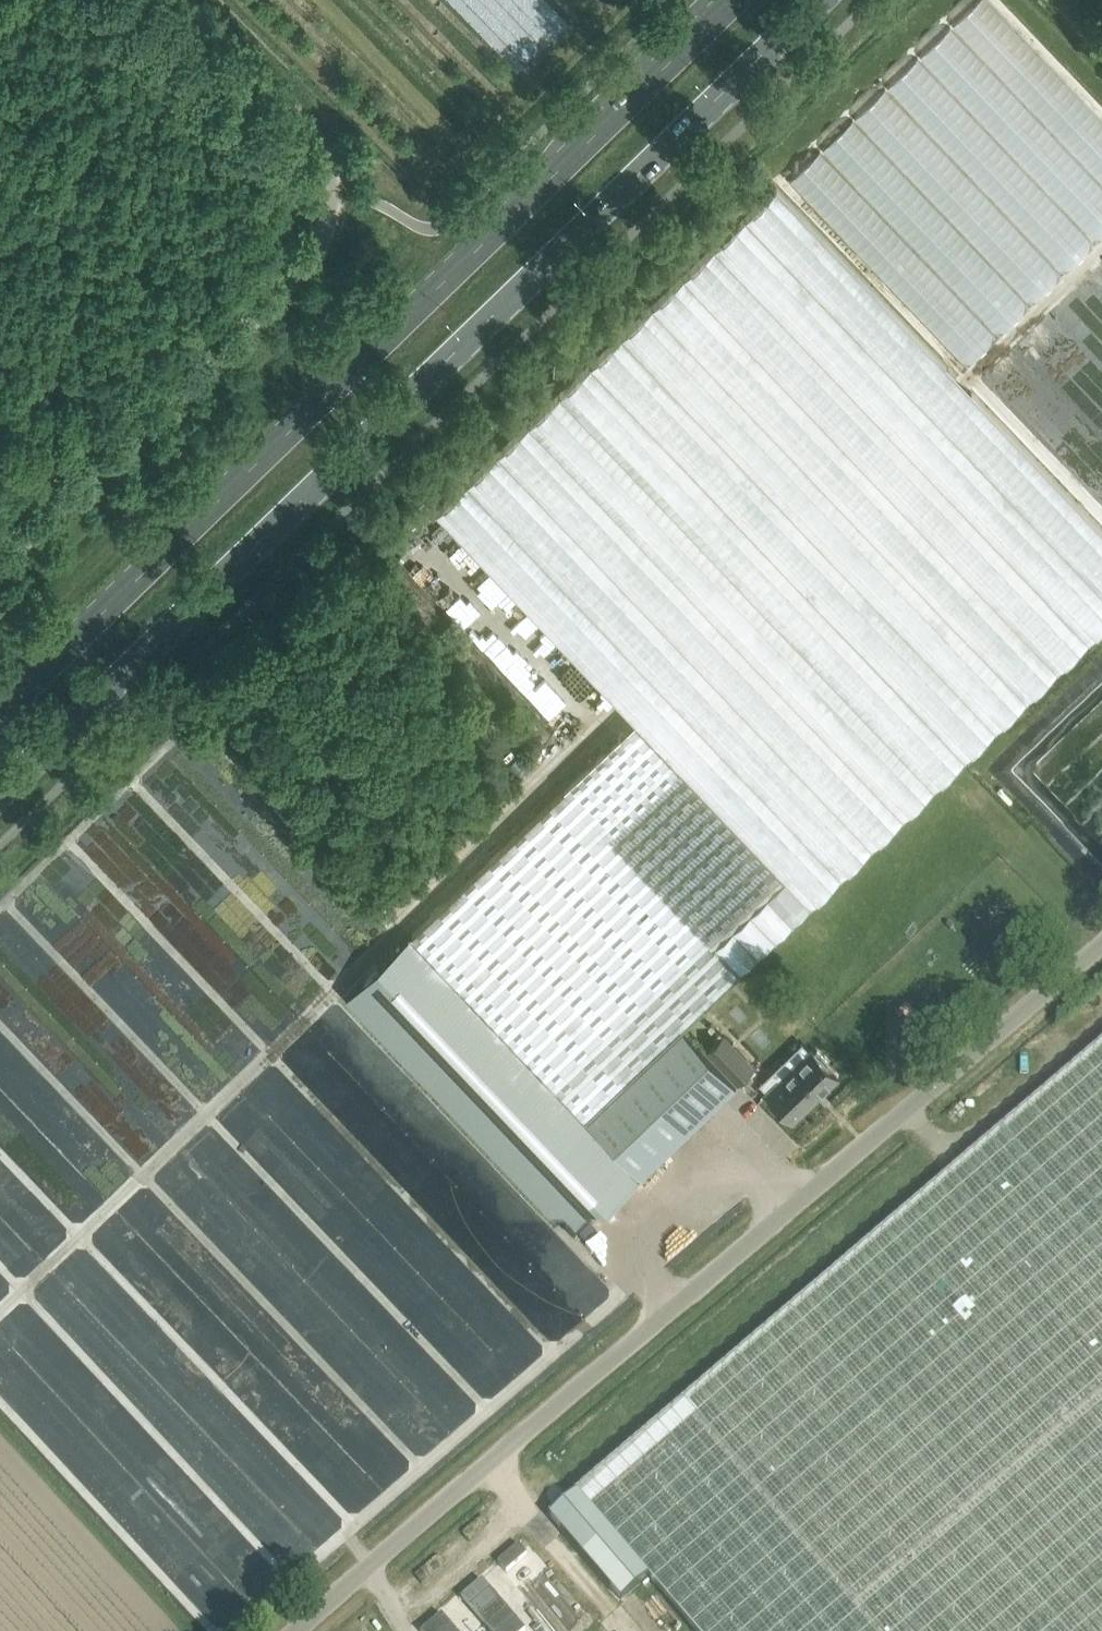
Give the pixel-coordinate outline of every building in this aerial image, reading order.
[(792,186),(969,371),(1101,244),(1101,119),(989,0),(987,0),(792,186)] [(436,513),(636,723),(565,790),(738,972),(1101,626),(1101,529),(777,188),(436,513)] [(565,790),(412,936),(499,1027),(585,1118),(738,972),(565,790)] [(412,936),(346,1000),(574,1239),(641,1177),(586,1119),(585,1118),(499,1027),(412,936)] [(135,1010),(152,992),(99,942),(85,957),(94,966),(86,974),(96,983),(93,986),(115,1007),(124,999),(135,1010)] [(3,1002),(7,1006),(28,1016),(41,1005),(50,1009),(38,996),(66,972),(57,963),(39,955),(28,964),(25,970),(36,982),(15,973),(11,968),(19,961),(16,958),(0,951),(0,1008),(3,1002)] [(586,1119),(641,1177),(736,1086),(680,1029),(586,1119)] [(708,1052),(739,1083),(754,1069),(724,1037),(708,1052)] [(576,1492),(590,1508),(695,1630),(1101,1630),(1101,1042),(576,1492)] [(830,1063),(821,1055),(818,1051),(815,1054),(812,1050),(766,1094),(793,1121),(838,1078),(827,1066),(830,1063)] [(621,1599),(648,1576),(590,1508),(576,1492),(549,1515),(621,1599)] [(586,1598),(602,1584),(562,1541),(546,1555),(586,1598)] [(518,1544),(498,1561),(507,1571),(527,1554),(518,1544)] [(525,1630),(483,1580),(463,1597),(491,1630),(524,1630),(525,1630)] [(423,1630),(457,1630),(443,1614),(423,1630)]
